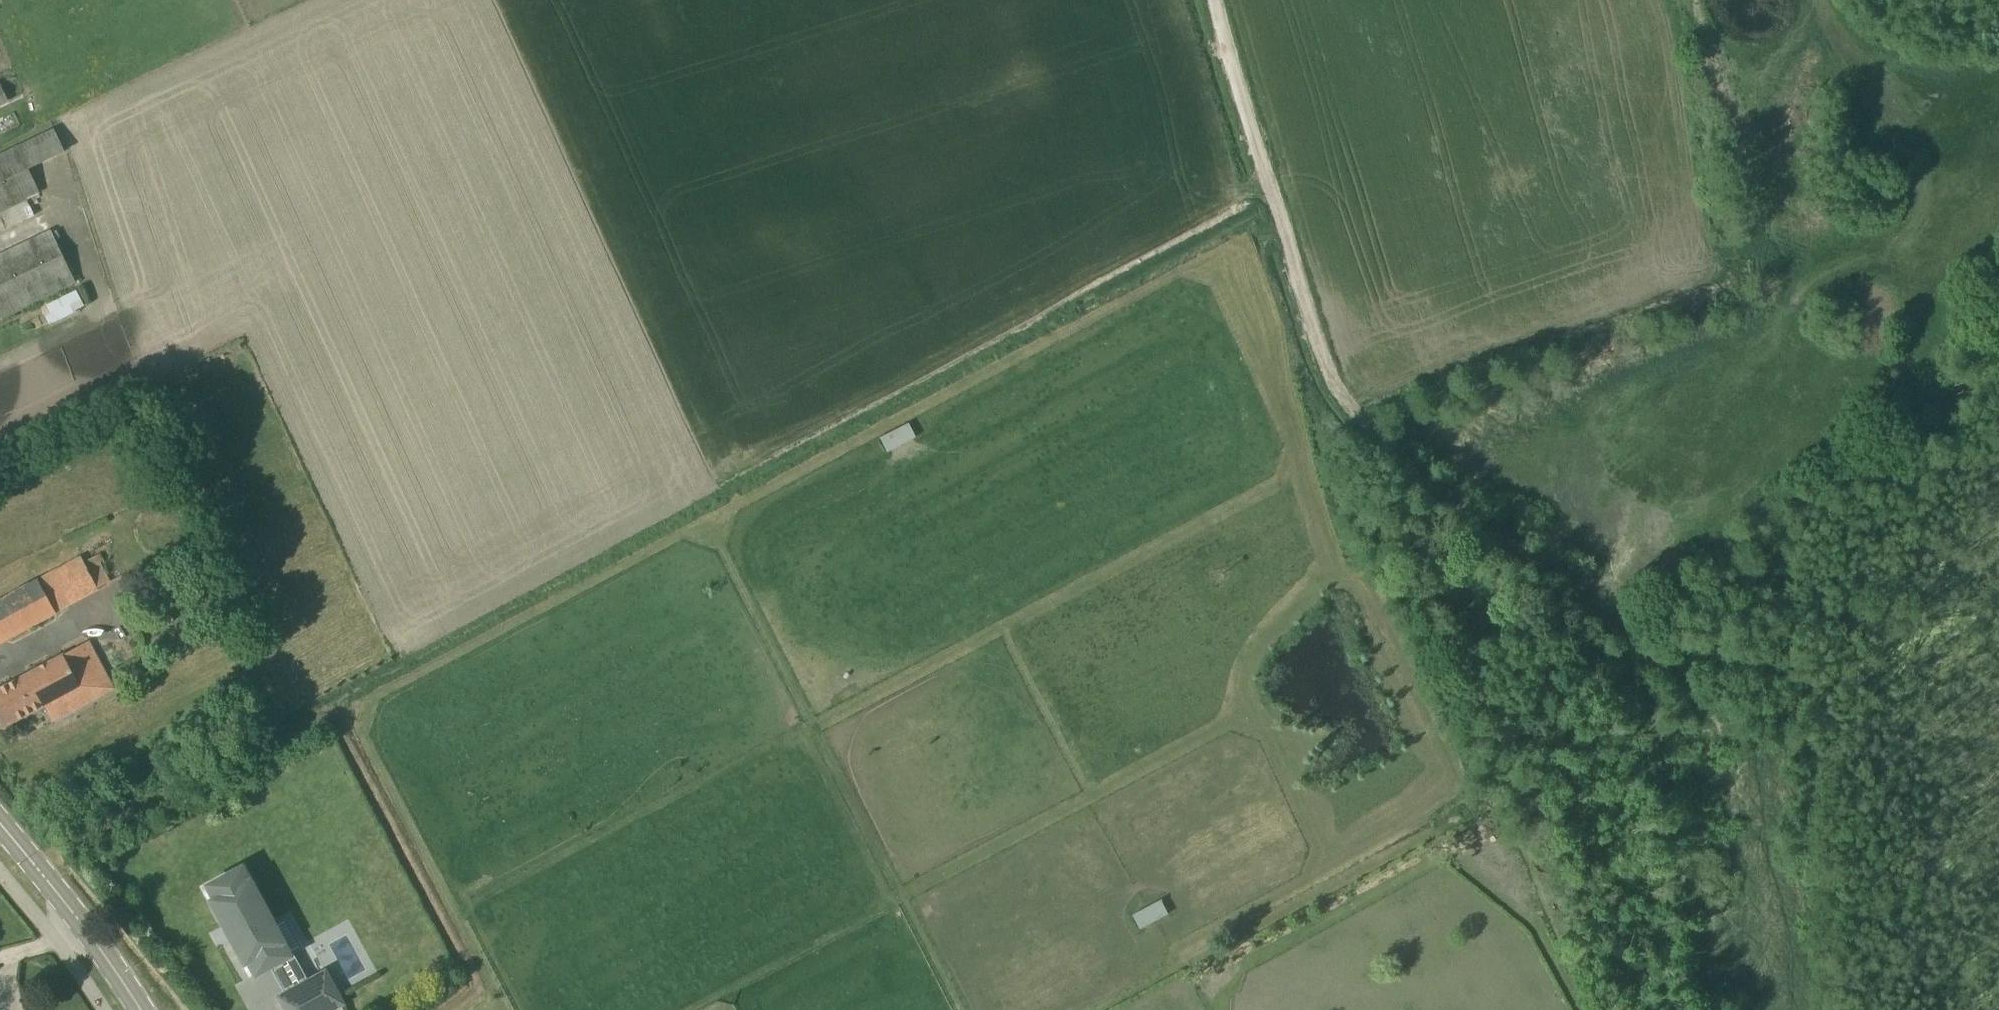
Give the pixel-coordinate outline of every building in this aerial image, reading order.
[(39,137),(0,155),(0,232),(35,216),(26,198),(39,192),(29,169),(65,151),(54,129),(39,137)] [(75,281),(51,231),(0,255),(0,317),(75,281)] [(76,290),(41,307),(49,324),(84,307),(76,290)] [(56,613),(38,579),(0,600),(0,643),(56,613)] [(0,688),(0,722),(3,727),(71,691),(80,708),(115,690),(89,640),(64,654),(0,688)] [(234,937),(232,938),(245,962),(249,960),(256,974),(290,955),(283,942),(250,881),(249,881),(242,867),(208,886),(215,899),(212,901),(225,925),(227,924),(234,937)] [(325,973),(280,997),(288,1009),(328,1009),(341,1003),(325,973)]
